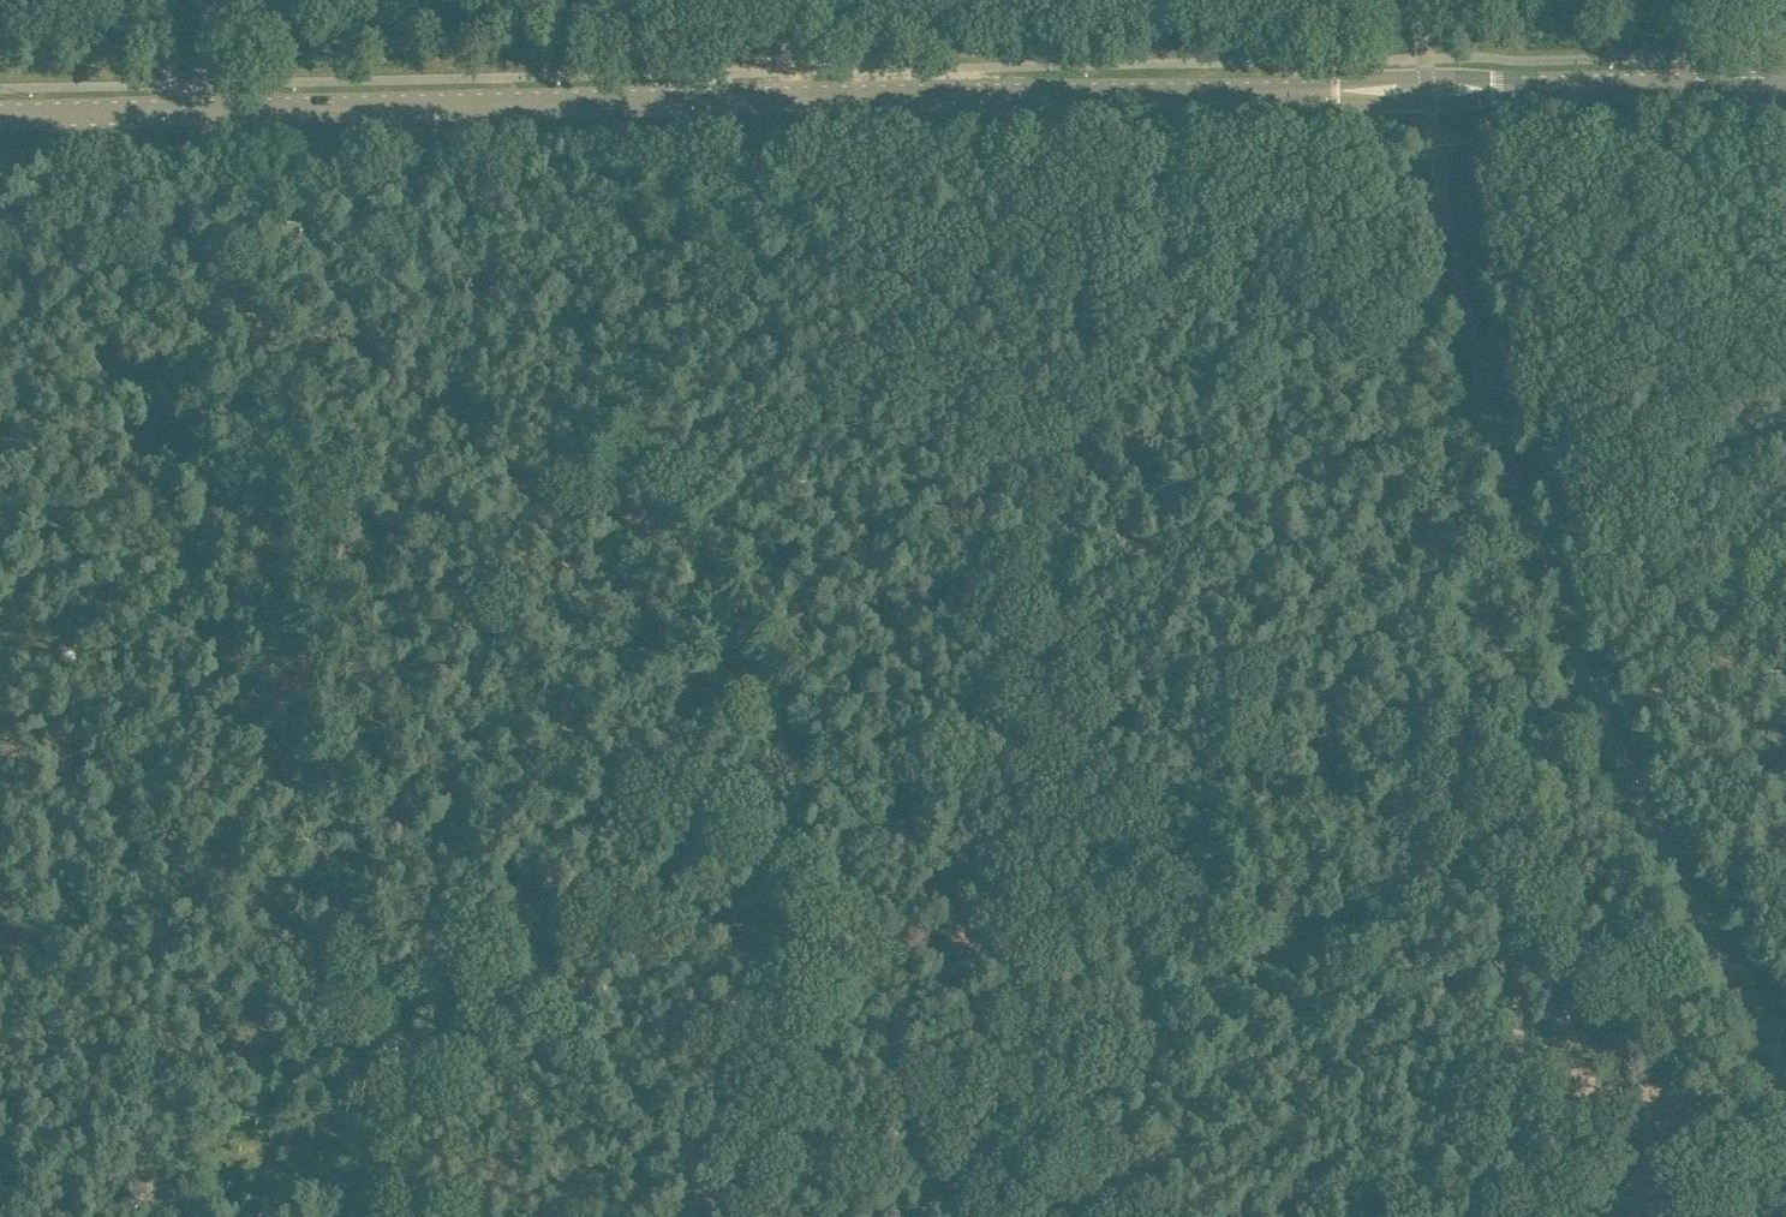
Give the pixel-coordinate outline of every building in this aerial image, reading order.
[(795,908),(797,918),(815,915),(815,909),(810,910),(810,906),(795,908)] [(1358,977),(1344,984),(1352,999),(1365,992),(1358,977)] [(274,1073),(277,1092),(286,1090),(283,1072),(274,1073)]
